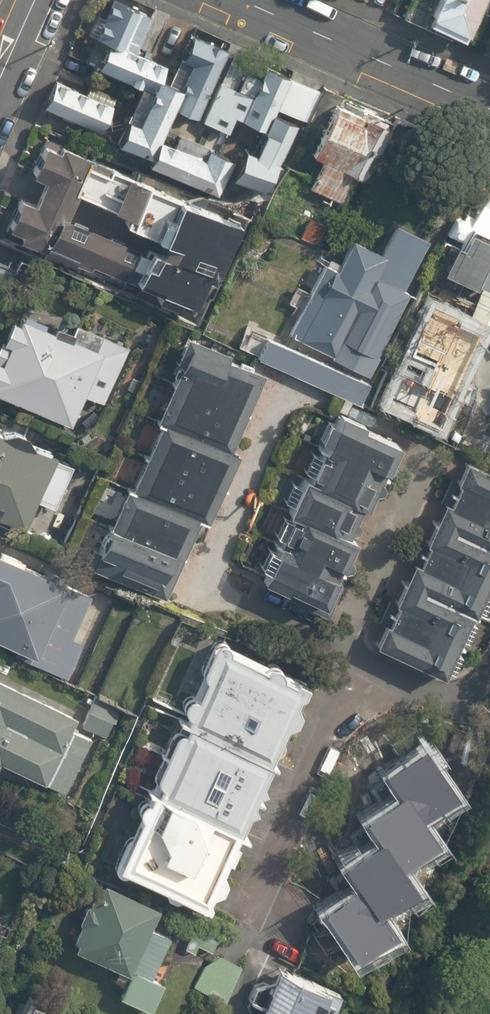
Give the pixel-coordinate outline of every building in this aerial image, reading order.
[(141,0),(103,0),(92,27),(108,34),(134,45),(151,4),(141,0)] [(420,19),(460,38),(477,0),(429,0),(420,19)] [(467,40),(489,51),(489,0),(486,0),(467,40)] [(225,41),(192,27),(181,53),(190,57),(179,83),(171,102),(196,112),(225,41)] [(134,45),(108,34),(96,61),(155,86),(159,75),(166,58),(134,45)] [(250,94),(218,80),(200,120),(227,131),(233,116),(262,129),(270,111),(285,75),(262,65),(250,94)] [(159,75),(155,86),(140,119),(128,114),(116,141),(149,155),(158,135),(171,102),(179,83),(159,75)] [(112,101),(55,76),(43,104),(100,129),(112,101)] [(317,90),(290,78),(276,108),(304,120),(317,90)] [(388,123),(334,98),(308,154),(319,159),(305,188),(338,203),(351,177),(360,181),(388,123)] [(294,122),(270,111),(262,129),(251,152),(242,148),(230,177),(264,191),(294,122)] [(203,154),(158,135),(149,155),(147,161),(216,190),(231,155),(206,145),(203,154)] [(199,192),(139,168),(135,174),(69,144),(48,139),(40,138),(28,168),(47,178),(38,203),(22,197),(11,229),(25,232),(22,238),(50,248),(52,245),(80,258),(78,262),(91,267),(94,263),(159,292),(156,298),(177,307),(180,299),(196,307),(208,282),(216,286),(241,224),(239,215),(199,192)] [(485,172),(465,217),(454,212),(433,261),(473,279),(483,256),(489,259),(489,174),(485,172)] [(424,235),(393,219),(379,247),(348,231),(294,335),(368,372),(411,290),(399,284),(424,235)] [(12,304),(0,333),(0,391),(72,420),(83,393),(100,400),(124,342),(72,321),(69,328),(12,304)] [(297,351),(267,337),(258,357),(357,402),(366,383),(357,380),(360,374),(299,346),(297,351)] [(261,373),(187,339),(153,415),(162,419),(227,448),(261,373)] [(467,370),(422,350),(410,379),(454,400),(467,370)] [(227,448),(162,419),(130,491),(199,522),(203,524),(236,452),(227,448)] [(297,424),(275,473),(373,516),(399,458),(314,420),(310,430),(297,424)] [(25,522),(34,501),(53,508),(73,460),(30,442),(25,430),(12,424),(0,428),(0,512),(25,522)] [(458,455),(443,486),(489,509),(489,471),(458,455)] [(275,473),(262,503),(359,546),(373,516),(275,473)] [(443,486),(427,518),(489,547),(489,509),(443,486)] [(199,522),(130,491),(125,488),(91,563),(165,596),(199,522)] [(359,546),(262,503),(233,568),(330,611),(359,546)] [(489,585),(489,547),(427,518),(413,549),(489,585)] [(0,544),(0,634),(71,669),(85,639),(79,636),(100,593),(0,544)] [(413,549),(398,579),(482,616),(489,599),(489,585),(413,549)] [(482,616),(398,579),(383,609),(464,646),(482,616)] [(383,609),(368,643),(447,680),(464,646),(383,609)] [(303,673),(218,636),(189,705),(274,741),(303,673)] [(0,677),(0,760),(62,791),(89,736),(67,725),(73,713),(0,677)] [(117,706),(92,694),(79,721),(103,733),(117,706)] [(274,741),(189,705),(154,784),(239,821),(274,741)] [(439,792),(404,737),(386,748),(395,762),(375,774),(381,784),(402,816),(439,792)] [(239,821),(154,784),(119,866),(203,903),(239,821)] [(402,816),(381,784),(364,795),(373,809),(353,821),(359,831),(380,863),(417,840),(402,816)] [(380,863),(359,831),(344,841),(353,854),(333,867),(337,874),(361,911),(396,889),(380,863)] [(361,911),(337,874),(321,884),(332,900),(309,914),(334,953),(372,928),(361,911)] [(160,906),(100,879),(71,942),(121,965),(117,973),(128,977),(120,994),(151,1009),(164,981),(152,975),(171,934),(152,925),(160,906)] [(239,960),(207,945),(189,981),(222,997),(239,960)] [(278,966),(263,1002),(293,1013),(322,1013),(333,988),(278,966)] [(29,995),(20,1013),(75,1013),(29,995)] [(263,1002),(258,1013),(293,1013),(263,1002)]
